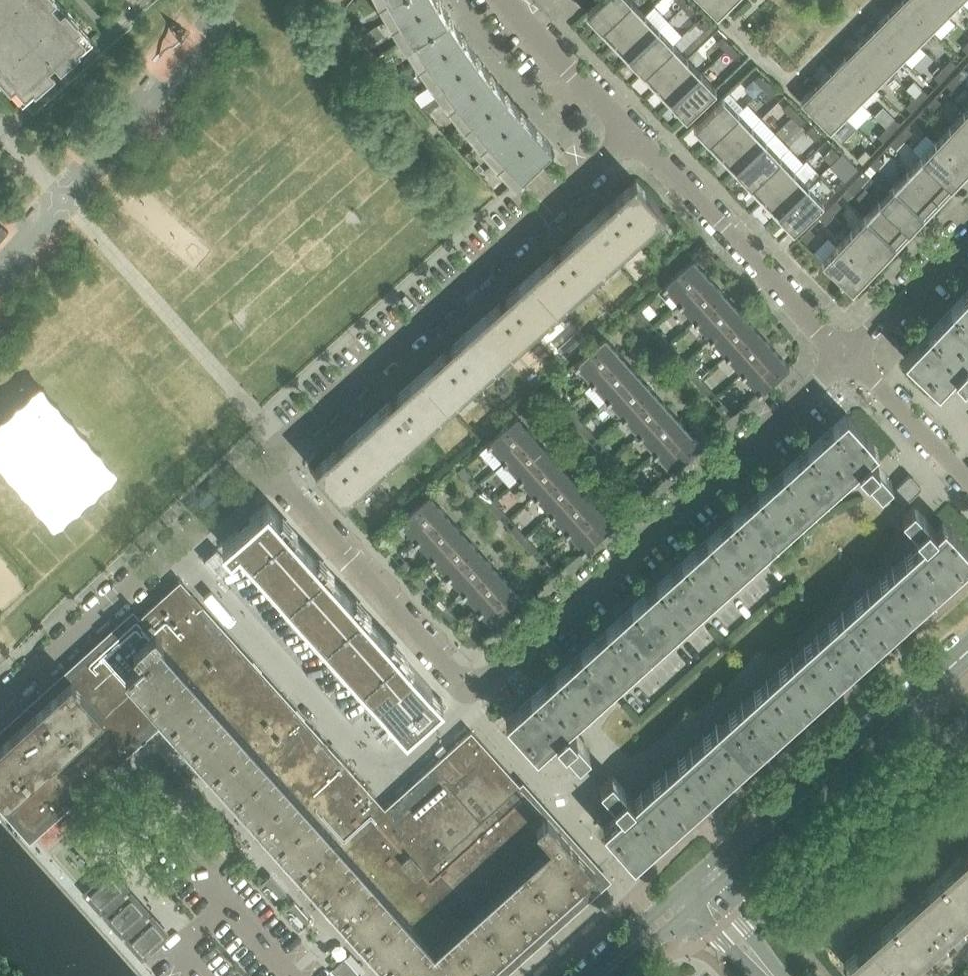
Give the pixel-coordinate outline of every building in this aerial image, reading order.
[(11,88),(15,84),(25,95),(33,88),(35,90),(54,73),(47,66),(53,60),(60,68),(78,52),(76,50),(85,42),(75,31),(80,26),(64,8),(59,12),(51,3),(54,0),(0,0),(0,76),(11,88)] [(489,72),(474,53),(461,33),(447,13),(439,0),(379,0),(384,9),(402,37),(420,64),(441,92),(422,106),(427,113),(445,98),(464,124),(483,146),(502,167),(514,179),(550,143),(535,127),(519,109),(504,91),(489,72)] [(629,0),(598,0),(585,12),(600,28),(629,0)] [(645,13),(632,0),(629,0),(600,28),(614,42),(645,13)] [(730,0),(700,0),(717,17),(732,2),(730,0)] [(903,0),(901,0),(888,14),(917,43),(932,29),(903,0)] [(932,0),(903,0),(932,29),(946,15),(932,0)] [(961,0),(932,0),(946,15),(961,0)] [(696,9),(687,1),(682,6),(690,15),(696,9)] [(628,57),(659,28),(645,13),(614,42),(628,57)] [(917,43),(888,14),(873,28),(903,58),(917,43)] [(711,24),(702,15),(696,21),(705,30),(711,24)] [(643,72),(673,43),(659,28),(628,57),(643,72)] [(903,58),(873,28),(859,42),(888,72),(903,58)] [(731,44),(722,35),(716,41),(725,50),(731,44)] [(888,72),(859,42),(844,57),(874,86),(888,72)] [(657,87),(687,58),(673,43),(643,72),(657,87)] [(739,53),(731,44),(725,50),(734,58),(739,53)] [(874,86),(844,57),(830,71),(859,101),(874,86)] [(671,101),(701,72),(687,58),(657,87),(671,101)] [(948,73),(956,64),(950,59),(942,67),(948,73)] [(967,72),(967,71),(963,66),(954,75),(960,80),(967,72)] [(939,82),(948,73),(942,67),(934,76),(939,82)] [(859,101),(830,71),(815,85),(845,115),(859,101)] [(686,117),(716,88),(701,72),(671,101),(686,117)] [(768,82),(760,73),(754,79),(763,88),(768,82)] [(952,89),(960,80),(954,75),(946,84),(952,89)] [(777,91),(768,82),(763,88),(771,96),(777,91)] [(845,115),(815,85),(800,101),(830,130),(845,115)] [(920,103),(928,94),(922,88),(914,97),(920,103)] [(708,140),(738,111),(723,95),(693,124),(708,140)] [(932,110),(941,101),(935,96),(926,104),(932,110)] [(911,111),(920,103),(914,97),(905,106),(911,111)] [(797,111),(788,102),(783,108),(791,117),(797,111)] [(924,119),(932,110),(926,104),(918,113),(924,119)] [(722,155),(752,126),(738,111),(708,140),(722,155)] [(806,120),(797,111),(791,117),(800,125),(806,120)] [(963,111),(949,126),(967,145),(967,116),(963,111)] [(892,132),(900,123),(894,118),(886,127),(892,132)] [(820,134),(811,125),(806,131),(815,140),(820,134)] [(736,170),(766,141),(752,126),(722,155),(736,170)] [(904,140),(912,131),(906,126),(898,134),(904,140)] [(949,126),(935,141),(965,170),(967,167),(967,145),(949,126)] [(883,141),(892,132),(886,127),(877,136),(883,141)] [(895,149),(904,140),(898,134),(889,143),(895,149)] [(750,184),(780,155),(766,141),(736,170),(750,184)] [(965,170),(935,141),(921,156),(951,185),(965,170)] [(840,154),(832,146),(826,151),(834,160),(840,154)] [(862,163),(871,154),(865,149),(856,158),(862,163)] [(849,163),(840,154),(834,160),(843,169),(849,163)] [(764,199),(794,170),(780,155),(750,184),(764,199)] [(876,169),(884,160),(878,155),(870,164),(876,169)] [(951,185),(921,156),(907,171),(937,200),(951,185)] [(778,214),(808,185),(794,170),(764,199),(778,214)] [(861,184),(870,176),(864,170),(856,179),(861,184)] [(937,200),(907,171),(893,186),(923,214),(937,200)] [(853,193),(861,184),(856,179),(847,188),(853,193)] [(613,259),(664,213),(646,192),(635,180),(614,199),(615,200),(609,205),(608,204),(584,226),(613,259)] [(793,230),(823,200),(808,185),(778,214),(793,230)] [(923,214),(893,186),(878,200),(909,229),(923,214)] [(833,214),(842,205),(836,199),(827,208),(833,214)] [(909,229),(878,200),(864,215),(895,244),(909,229)] [(825,223),(833,214),(827,208),(819,217),(825,223)] [(895,244),(864,215),(850,230),(881,259),(895,244)] [(1,225),(0,225),(0,240),(8,231),(1,225)] [(558,308),(613,259),(584,226),(560,248),(563,252),(557,257),(554,253),(529,276),(558,308)] [(806,242),(815,233),(809,228),(801,237),(806,242)] [(881,259),(850,230),(836,245),(867,274),(881,259)] [(867,274),(836,245),(821,261),(852,289),(867,274)] [(680,301),(709,276),(693,258),(666,282),(666,281),(662,285),(664,287),(666,285),(680,301)] [(504,356),(558,308),(529,276),(505,297),(509,301),(503,306),(499,302),(475,324),(504,356)] [(695,320),(725,293),(709,276),(680,301),(678,302),(680,304),(682,303),(696,318),(694,320),(695,320)] [(967,356),(967,289),(904,356),(934,385),(934,384),(938,388),(954,371),(962,380),(966,378),(967,380),(967,357),(967,356)] [(710,338),(740,311),(725,293),(695,320),(695,322),(697,320),(711,336),(709,337),(710,338)] [(648,319),(638,308),(633,312),(643,324),(648,319)] [(725,356),(756,328),(740,311),(710,338),(711,339),(713,337),(727,353),(725,355),(725,356)] [(450,405),(504,356),(475,324),(451,345),(454,349),(448,355),(445,351),(421,373),(450,405)] [(742,373),(772,346),(756,328),(725,356),(727,357),(728,355),(743,371),(741,372),(742,373)] [(669,343),(659,331),(654,336),(664,347),(669,343)] [(591,382),(621,355),(615,348),(605,336),(578,360),(574,364),(576,366),(578,364),(592,380),(590,381),(591,382)] [(680,355),(669,343),(664,347),(675,359),(680,355)] [(762,388),(789,364),(772,346),(742,373),(743,374),(745,373),(759,388),(757,390),(758,392),(762,389),(762,388)] [(606,399),(637,372),(631,365),(621,355),(591,382),(592,383),(594,381),(608,397),(606,399)] [(701,377),(691,366),(686,371),(696,382),(701,377)] [(622,417),(653,389),(647,383),(637,372),(606,399),(607,401),(609,399),(623,415),(621,416),(622,417)] [(396,454),(450,405),(421,373),(396,394),(400,398),(394,403),(390,400),(366,421),(396,454)] [(712,390),(701,377),(696,382),(707,394),(712,390)] [(561,398),(550,386),(545,391),(556,403),(561,398)] [(638,434),(668,407),(653,389),(622,417),(623,418),(625,417),(639,432),(637,434),(638,434)] [(733,413),(722,401),(717,406),(727,418),(733,413)] [(654,452),(684,425),(678,418),(668,407),(638,434),(639,436),(641,434),(655,450),(653,451),(654,452)] [(582,421),(571,410),(566,414),(577,426),(582,421)] [(891,479),(869,454),(877,447),(874,443),(846,412),(505,718),(536,753),(556,735),(578,760),(590,750),(567,725),(858,464),(880,489),(891,479)] [(503,461),(533,433),(517,415),(490,439),(486,442),(488,445),(490,443),(504,459),(502,460),(503,461)] [(344,500),(396,454),(366,421),(342,443),(343,444),(337,450),(336,448),(315,467),(344,500)] [(592,433),(582,421),(577,426),(587,438),(592,433)] [(674,467),(701,443),(694,436),(684,425),(654,452),(655,453),(656,452),(670,467),(669,469),(670,471),(674,467)] [(519,478),(549,450),(543,444),(533,433),(503,461),(504,462),(506,460),(520,476),(518,478),(519,478)] [(613,456),(603,445),(598,449),(608,461),(613,456)] [(534,496),(566,469),(559,462),(549,450),(519,478),(519,479),(521,478),(536,493),(534,495),(534,496)] [(624,468),(613,456),(608,461),(619,473),(624,468)] [(473,477),(463,465),(457,470),(468,482),(473,477)] [(550,514),(581,486),(566,469),(534,496),(535,497),(537,495),(551,510),(549,512),(550,514)] [(903,504),(921,487),(909,474),(891,491),(903,504)] [(645,492),(634,480),(629,485),(640,496),(645,492)] [(566,531),(596,503),(581,486),(550,514),(551,515),(553,513),(567,528),(565,530),(566,531)] [(494,500),(484,489),(478,493),(489,505),(494,500)] [(415,540),(446,512),(440,506),(429,494),(403,518),(402,518),(398,521),(400,523),(402,522),(416,537),(414,539),(415,540)] [(504,512),(494,500),(489,505),(499,517),(504,512)] [(586,546),(613,522),(606,514),(596,503),(566,531),(567,532),(568,530),(582,546),(581,547),(583,550),(586,546)] [(849,668),(967,561),(967,548),(944,521),(936,528),(913,503),(902,513),(924,539),(634,799),(611,774),(600,784),(622,809),(603,827),(634,861),(849,668)] [(264,506),(220,546),(228,555),(236,548),(403,734),(440,701),(264,506)] [(431,558),(462,531),(446,512),(415,540),(416,541),(418,540),(431,555),(430,556),(431,558)] [(526,536),(515,524),(510,528),(521,540),(526,536)] [(447,575),(477,547),(471,541),(462,531),(431,558),(432,558),(433,557),(447,572),(445,573),(447,575)] [(395,547),(384,536),(379,540),(390,552),(395,547)] [(536,547),(526,536),(521,540),(531,552),(536,547)] [(232,565),(217,547),(203,559),(219,577),(232,565)] [(462,592),(493,565),(487,558),(477,547),(447,575),(447,576),(449,574),(463,590),(461,591),(462,592)] [(416,571),(405,559),(400,564),(411,576),(416,571)] [(557,571),(547,559),(541,564),(552,575),(557,571)] [(478,610),(509,582),(503,576),(493,565),(462,592),(463,593),(465,592),(478,607),(477,608),(478,610)] [(426,582),(416,571),(411,576),(421,587),(426,582)] [(378,800),(180,580),(71,678),(92,702),(102,712),(127,740),(159,712),(396,975),(488,975),(601,875),(471,730),(384,808),(378,800)] [(499,625),(525,601),(518,593),(509,582),(478,610),(479,611),(480,610),(494,625),(493,626),(495,628),(499,625)] [(447,606),(437,594),(432,599),(442,611),(447,606)] [(458,617),(447,606),(442,611),(452,622),(458,617)] [(479,641),(468,629),(463,634),(474,646),(479,641)] [(92,702),(71,678),(22,721),(44,745),(68,724),(92,702)] [(127,740),(102,712),(92,702),(68,724),(103,762),(108,758),(113,753),(127,740)] [(21,766),(44,745),(22,721),(0,741),(0,785),(21,766)] [(103,762),(68,724),(44,745),(78,784),(103,762)] [(78,784),(44,745),(21,766),(55,805),(78,784)] [(21,766),(0,785),(0,793),(30,827),(55,805),(21,766)] [(939,876),(967,907),(967,850),(939,876)] [(130,899),(120,888),(121,887),(110,874),(89,893),(100,905),(102,904),(112,915),(110,916),(116,923),(137,904),(131,898),(130,899)] [(269,874),(258,884),(258,885),(274,902),(286,892),(270,874),(269,874)] [(967,913),(967,907),(939,876),(892,918),(923,953),(967,913)] [(293,901),(282,911),(298,929),(309,919),(293,901)] [(163,934),(152,921),(151,922),(141,911),(142,910),(137,904),(116,923),(121,929),(123,927),(133,939),(131,940),(143,952),(163,934)] [(923,953),(892,918),(843,962),(856,975),(898,975),(923,953)] [(332,967),(340,975),(358,975),(360,975),(344,957),(332,967)]
